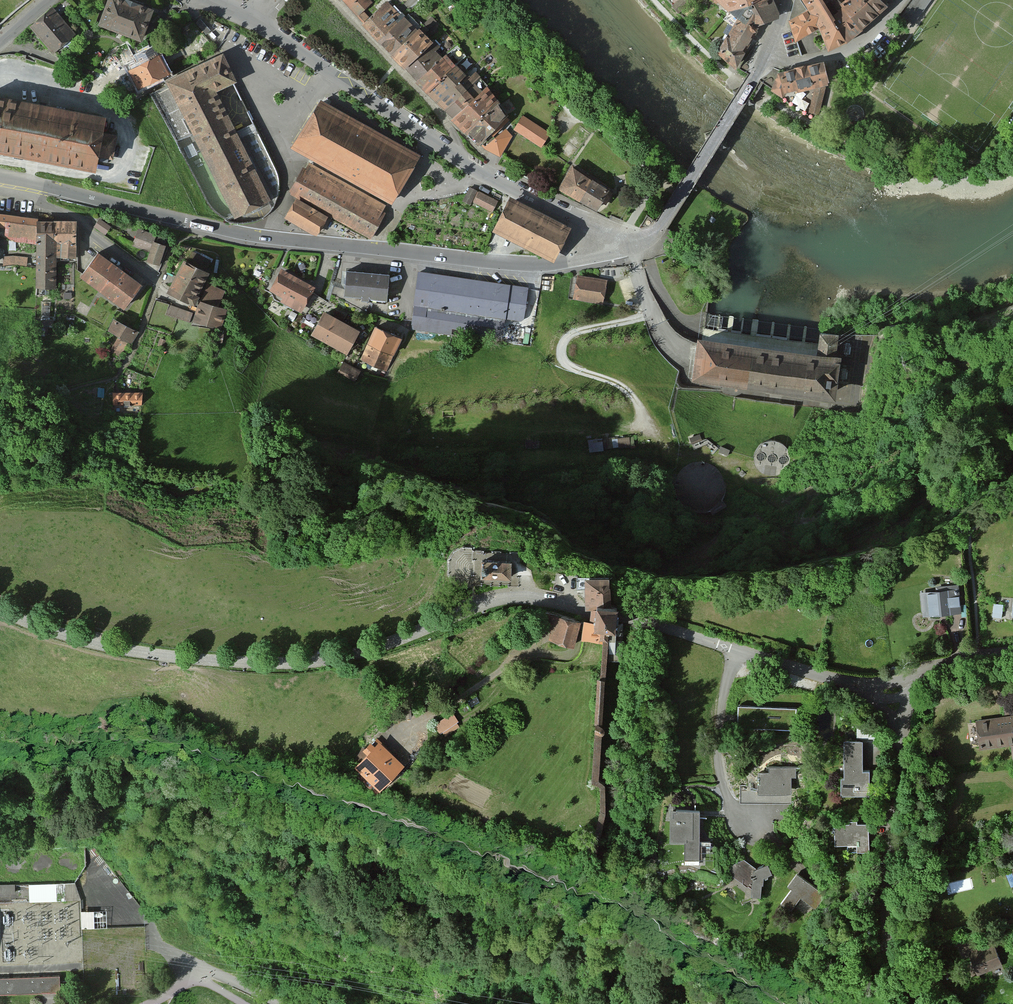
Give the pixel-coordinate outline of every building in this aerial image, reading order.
[(99,22),(142,37),(154,5),(139,0),(107,0),(99,22)] [(373,0),(343,0),(363,21),(379,6),(373,0)] [(391,0),(385,0),(379,6),(363,21),(380,39),(403,16),(405,15),(391,0)] [(678,6),(684,12),(695,0),(683,0),(678,6)] [(717,4),(720,1),(731,11),(766,0),(713,0),(717,4)] [(731,11),(724,20),(733,27),(737,22),(743,26),(745,23),(758,31),(760,28),(776,20),(778,11),(774,0),(766,0),(731,11)] [(826,0),(803,0),(810,10),(807,11),(799,0),(795,0),(790,19),(798,41),(821,30),(829,51),(851,41),(835,14),(826,0)] [(869,25),(888,4),(884,0),(846,0),(850,4),(869,25)] [(901,16),(913,25),(932,0),(913,0),(901,16)] [(52,3),(29,24),(53,51),(76,29),(52,3)] [(835,14),(851,41),(869,25),(850,4),(846,7),(835,14)] [(392,51),(415,29),(403,16),(380,39),(392,51)] [(734,65),(758,31),(745,23),(743,26),(737,22),(733,27),(718,49),(734,65)] [(406,66),(435,38),(421,23),(415,29),(392,51),(406,66)] [(418,78),(449,49),(435,38),(406,66),(418,78)] [(131,68),(141,86),(168,71),(153,44),(133,55),(138,64),(131,68)] [(459,59),(449,49),(418,78),(428,89),(459,59)] [(227,54),(170,83),(172,86),(238,219),(277,200),(265,175),(223,92),(235,86),(241,83),(227,54)] [(453,114),(484,85),(459,59),(428,89),(434,95),(440,101),(448,109),(453,114)] [(775,81),(771,95),(783,103),(787,97),(797,95),(798,98),(810,96),(806,117),(815,118),(823,91),(829,90),(824,68),(792,75),(792,76),(780,78),(780,80),(775,81)] [(468,130),(499,100),(484,85),(453,114),(468,130)] [(282,181),(278,168),(265,175),(277,200),(238,219),(172,86),(152,96),(212,210),(221,218),(230,223),(242,225),(255,225),(268,219),(275,211),(281,197),(282,181)] [(320,96),(293,144),(392,198),(419,151),(320,96)] [(94,172),(97,158),(113,161),(118,137),(104,135),(107,119),(39,105),(0,97),(0,153),(94,172)] [(501,122),(511,113),(499,100),(468,130),(480,142),(501,122)] [(550,130),(521,112),(512,128),(541,146),(550,130)] [(501,155),(513,134),(501,122),(480,142),(485,147),(501,155)] [(308,160),(290,190),(371,236),(389,205),(308,160)] [(561,189),(599,209),(612,187),(574,166),(561,189)] [(477,190),(470,186),(466,194),(463,200),(471,203),(472,201),(477,190)] [(498,200),(477,190),(472,201),(492,211),(493,210),(498,200)] [(494,228),(555,258),(573,223),(512,193),(494,228)] [(297,197),(285,217),(314,233),(326,213),(297,197)] [(31,245),(34,221),(0,217),(0,230),(8,231),(7,239),(31,245)] [(56,290),(58,258),(77,259),(78,224),(58,223),(39,222),(37,289),(56,290)] [(97,230),(107,237),(112,230),(102,222),(97,230)] [(170,243),(140,231),(133,248),(152,255),(149,262),(161,266),(170,243)] [(122,270),(102,255),(83,280),(127,311),(145,286),(122,270)] [(195,320),(222,333),(232,311),(223,307),(229,293),(211,284),(216,274),(189,262),(183,276),(174,295),(201,307),(198,314),(195,320)] [(372,268),(347,267),(346,295),(389,297),(390,269),(372,268)] [(529,286),(420,269),(414,306),(523,323),(529,286)] [(580,271),(573,295),(602,302),(608,278),(580,271)] [(318,288),(284,272),(273,294),(285,299),(282,304),(305,316),(318,288)] [(193,312),(169,304),(165,315),(189,323),(193,312)] [(362,332),(328,313),(315,335),(349,354),(362,332)] [(138,332),(116,320),(109,334),(131,345),(134,339),(138,332)] [(402,339),(377,326),(360,360),(385,373),(402,339)] [(699,348),(695,375),(839,392),(845,345),(701,328),(699,348)] [(359,372),(344,364),(339,373),(354,381),(359,372)] [(122,394),(110,394),(110,405),(139,406),(140,395),(122,394)] [(512,560),(482,558),(480,576),(510,578),(512,560)] [(586,604),(596,604),(595,619),(584,618),(582,638),(601,641),(603,624),(610,625),(616,625),(617,600),(610,600),(610,575),(585,576),(586,604)] [(969,590),(935,591),(935,603),(945,602),(945,614),(971,613),(969,590)] [(549,639),(573,646),(580,618),(543,608),(537,626),(551,630),(549,639)] [(610,625),(603,624),(598,675),(593,726),(591,786),(599,788),(598,840),(604,840),(604,782),(599,780),(600,731),(604,728),(604,724),(600,723),(604,675),(609,632),(610,625)] [(898,663),(891,665),(893,674),(900,672),(898,663)] [(794,709),(739,707),(738,729),(793,731),(794,709)] [(450,713),(437,724),(445,735),(458,724),(450,713)] [(979,723),(983,751),(1011,747),(1012,762),(1012,718),(979,723)] [(877,725),(857,725),(856,738),(877,738),(877,725)] [(405,763),(376,738),(353,763),(381,789),(405,763)] [(862,740),(845,740),(845,777),(841,777),(841,795),(870,795),(870,770),(862,770),(862,740)] [(797,766),(769,766),(769,771),(758,771),(758,778),(758,791),(791,791),(791,776),(797,776),(797,766)] [(758,791),(758,778),(747,778),(747,784),(740,784),(740,802),(791,802),(791,791),(758,791)] [(700,860),(698,810),(671,811),(672,842),(685,841),(686,860),(700,860)] [(849,821),(850,823),(836,824),(838,846),(858,844),(858,850),(869,850),(867,823),(858,823),(857,820),(849,821)] [(756,868),(745,858),(732,864),(732,874),(754,888),(754,894),(762,895),(763,877),(771,872),(767,863),(756,868)] [(828,895),(796,873),(788,885),(793,888),(784,901),(794,908),(801,898),(818,910),(828,895)] [(56,881),(29,883),(30,900),(57,899),(56,881)] [(0,885),(0,890),(1,894),(15,893),(15,885),(0,885)] [(106,909),(81,910),(82,928),(107,927),(106,909)] [(973,961),(980,958),(987,977),(1010,968),(1001,945),(985,951),(981,940),(967,945),(973,961)] [(0,977),(0,994),(60,992),(60,980),(59,975),(0,977)]
